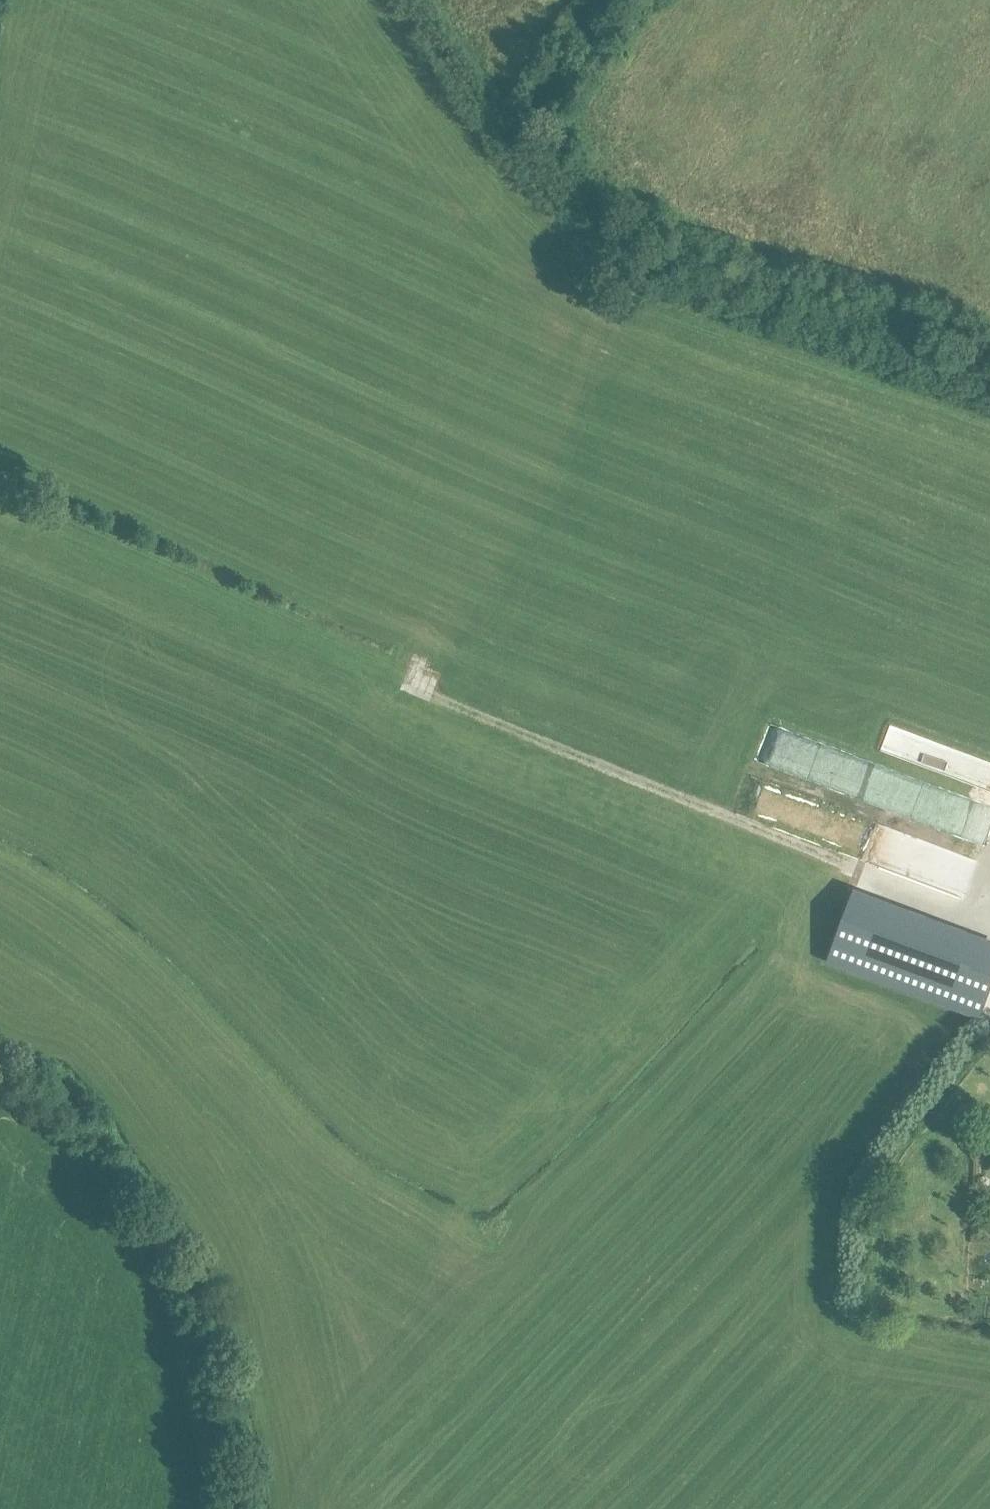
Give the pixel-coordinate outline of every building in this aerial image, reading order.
[(947,978),(973,992),(983,975),(957,960),(947,978)]
